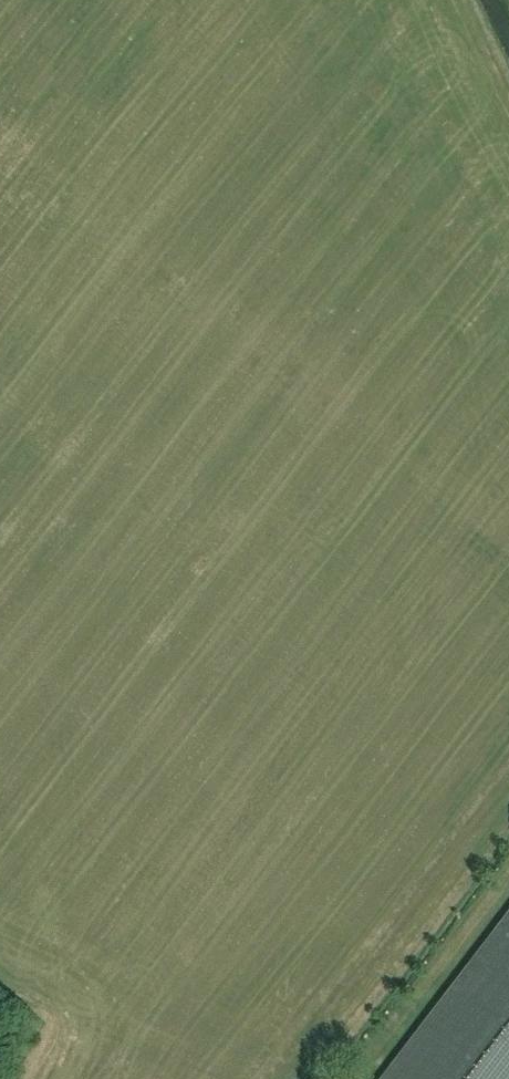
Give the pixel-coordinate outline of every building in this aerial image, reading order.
[(382,1078),(508,1078),(508,909),(382,1078)]
